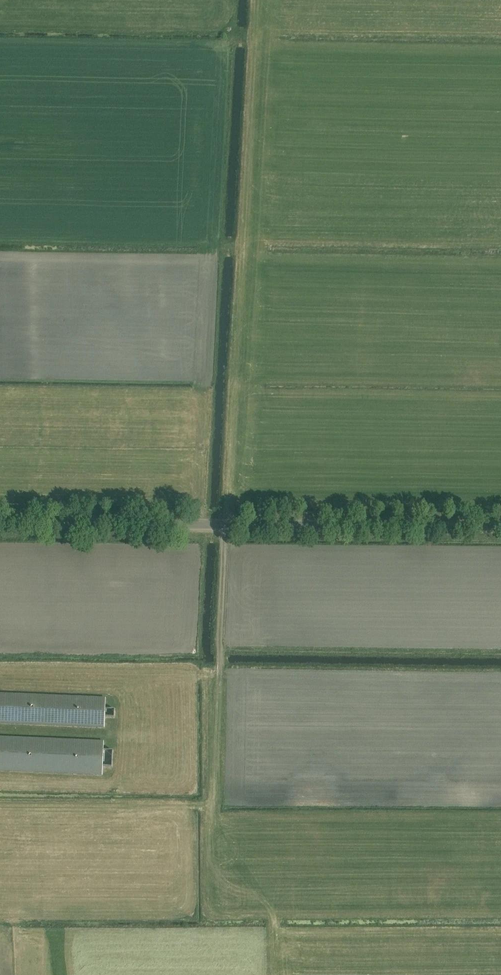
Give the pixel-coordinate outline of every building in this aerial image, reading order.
[(104,726),(105,697),(0,693),(0,722),(104,726)] [(102,773),(104,740),(0,736),(0,770),(102,773)]
